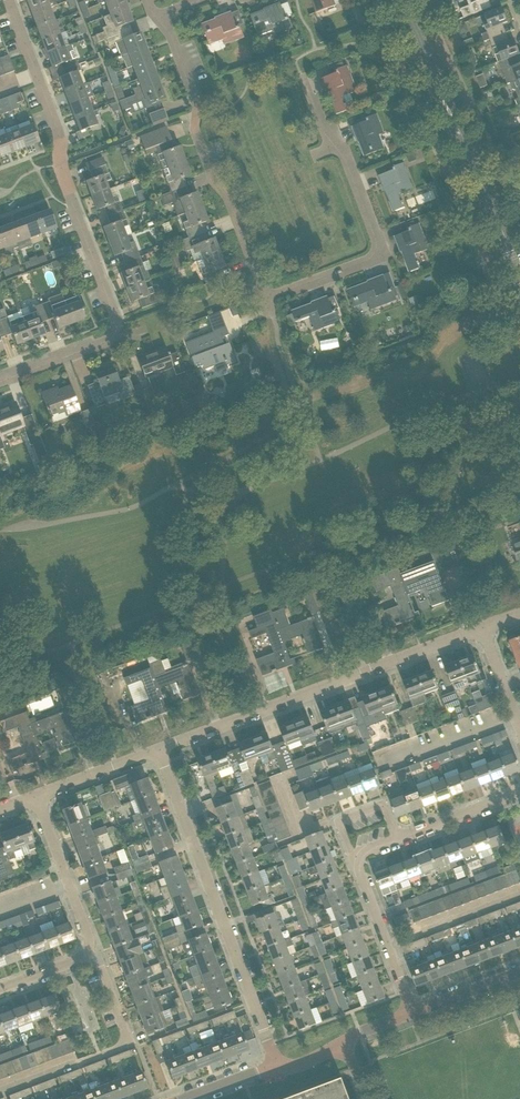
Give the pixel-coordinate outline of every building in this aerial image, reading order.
[(55,0),(29,0),(27,1),(32,14),(57,4),(55,0)] [(76,7),(74,0),(68,0),(67,0),(70,9),(76,7)] [(105,1),(110,14),(128,8),(125,0),(108,0),(105,1)] [(316,13),(336,5),(334,0),(311,0),(316,13)] [(471,3),(470,5),(460,9),(463,17),(462,17),(462,18),(491,7),(491,6),(489,7),(486,0),(470,0),(471,3)] [(81,10),(87,8),(84,1),(78,3),(81,10)] [(265,9),(250,15),(258,36),(264,33),(272,31),(274,36),(293,28),(288,16),(285,17),(281,5),(280,3),(272,6),(273,8),(265,11),(265,9)] [(50,7),(57,4),(32,14),(37,27),(55,20),(50,7)] [(84,19),(90,16),(87,8),(81,10),(84,19)] [(129,23),(133,21),(128,8),(110,14),(102,17),(106,26),(102,28),(103,32),(95,35),(97,42),(104,39),(131,29),(129,23)] [(500,25),(508,22),(502,8),(484,15),(487,22),(483,23),(486,32),(481,34),(483,42),(503,34),(500,25)] [(240,25),(237,26),(231,11),(223,15),(224,17),(216,20),(216,19),(201,24),(209,45),(215,43),(214,39),(222,36),(225,45),(244,37),(240,25)] [(77,27),(83,24),(81,17),(74,19),(77,27)] [(60,33),(64,32),(59,19),(55,21),(55,20),(37,27),(42,40),(60,33)] [(80,35),(86,32),(83,24),(77,27),(80,35)] [(131,29),(104,39),(105,42),(106,41),(108,45),(115,43),(120,56),(122,55),(145,46),(140,33),(134,35),(131,29)] [(66,40),(62,41),(60,33),(42,40),(45,48),(42,49),(44,54),(68,45),(66,40)] [(514,40),(507,43),(503,34),(483,42),(489,40),(497,62),(519,53),(514,40)] [(472,38),(462,42),(465,48),(475,44),(472,38)] [(68,45),(44,54),(46,60),(49,59),(52,67),(59,64),(61,70),(78,64),(76,58),(77,56),(75,51),(73,50),(71,45),(68,46),(68,45)] [(145,46),(122,55),(127,68),(132,66),(150,59),(145,46)] [(472,50),(466,52),(471,64),(476,62),(477,61),(472,50)] [(519,54),(519,53),(497,62),(498,62),(506,85),(509,84),(519,79),(519,59),(518,55),(519,54)] [(0,58),(0,76),(7,73),(14,71),(10,59),(8,55),(0,58)] [(150,59),(127,68),(132,66),(137,79),(155,72),(150,59)] [(347,65),(344,66),(343,62),(337,64),(338,69),(334,70),(336,73),(321,79),(324,87),(327,86),(330,93),(328,94),(336,114),(348,110),(343,96),(357,91),(347,65)] [(78,71),(80,70),(78,64),(61,70),(64,76),(60,78),(65,91),(83,84),(78,71)] [(108,75),(115,72),(112,65),(106,67),(108,75)] [(112,83),(118,80),(115,72),(108,75),(112,83)] [(134,95),(160,85),(155,72),(137,79),(137,80),(135,81),(137,88),(132,90),(134,95)] [(509,84),(511,89),(514,90),(515,90),(518,99),(515,100),(518,107),(519,106),(519,79),(509,84)] [(105,91),(111,88),(108,81),(102,83),(105,91)] [(89,82),(83,84),(65,91),(69,104),(88,97),(94,95),(89,82)] [(125,98),(119,101),(123,111),(131,108),(130,104),(142,99),(145,108),(146,109),(152,107),(151,104),(160,100),(165,99),(160,85),(134,95),(125,99),(125,98)] [(119,101),(124,98),(120,86),(114,88),(119,101)] [(108,99),(114,97),(111,88),(105,91),(108,99)] [(16,103),(23,101),(20,92),(7,97),(12,110),(18,108),(16,103)] [(0,100),(5,113),(8,112),(9,116),(13,114),(11,111),(12,110),(7,97),(0,100)] [(74,117),(92,111),(88,97),(69,104),(74,117)] [(112,115),(120,112),(116,102),(109,105),(112,115)] [(163,108),(149,114),(153,126),(168,120),(163,108)] [(94,116),(98,115),(96,109),(93,111),(92,111),(74,117),(80,131),(97,124),(94,116)] [(380,135),(384,133),(377,113),(364,118),(366,121),(351,127),(354,135),(357,134),(360,142),(358,142),(364,156),(385,148),(380,135)] [(32,124),(19,129),(26,147),(39,142),(32,124)] [(18,125),(4,129),(6,134),(13,152),(26,147),(19,129),(18,125)] [(170,140),(171,140),(166,126),(140,136),(147,155),(156,151),(162,169),(185,161),(180,146),(173,149),(170,140)] [(0,137),(0,157),(13,152),(6,134),(0,137)] [(128,151),(134,149),(131,140),(125,142),(128,151)] [(111,179),(106,168),(103,157),(85,164),(88,171),(89,171),(93,179),(86,182),(91,196),(109,189),(106,181),(111,179)] [(171,192),(160,197),(185,187),(181,178),(190,175),(185,161),(168,167),(170,175),(165,177),(171,192)] [(399,194),(414,188),(404,163),(391,167),(392,170),(378,176),(381,184),(384,183),(387,191),(385,191),(393,212),(404,207),(399,194)] [(197,192),(188,196),(185,187),(171,193),(160,197),(163,206),(172,203),(177,216),(184,213),(184,214),(202,207),(197,192)] [(116,195),(112,197),(109,189),(91,196),(97,210),(106,206),(109,216),(122,211),(116,195)] [(198,224),(207,220),(202,207),(184,214),(187,221),(183,223),(188,238),(180,241),(202,233),(198,224)] [(43,233),(56,228),(49,210),(36,215),(43,233)] [(123,227),(128,226),(122,211),(109,216),(112,224),(103,228),(109,242),(126,235),(123,227)] [(30,238),(43,233),(36,215),(23,220),(22,217),(30,238)] [(17,243),(30,238),(22,217),(16,219),(15,221),(15,223),(10,225),(18,247),(17,243)] [(420,223),(415,225),(414,221),(405,224),(408,231),(394,236),(397,245),(399,244),(402,251),(401,252),(409,272),(420,268),(415,254),(429,249),(420,223)] [(18,247),(10,225),(0,229),(0,240),(3,248),(4,248),(7,256),(13,253),(12,251),(14,248),(18,247)] [(214,238),(205,242),(202,233),(180,241),(183,249),(186,250),(189,249),(194,262),(220,253),(214,238)] [(134,241),(129,243),(126,235),(109,242),(114,256),(123,252),(126,261),(140,256),(134,241)] [(52,258),(65,253),(63,247),(50,252),(52,258)] [(218,269),(225,266),(220,253),(194,262),(195,263),(197,262),(206,284),(221,278),(218,269)] [(39,264),(47,261),(45,255),(37,258),(39,264)] [(39,264),(37,258),(36,256),(29,259),(31,266),(39,264)] [(147,271),(145,272),(140,256),(126,261),(130,270),(121,274),(126,288),(143,282),(143,281),(150,279),(147,271)] [(52,269),(69,263),(67,257),(50,263),(52,269)] [(13,274),(21,271),(18,265),(11,268),(13,274)] [(5,276),(13,274),(11,268),(3,271),(5,276)] [(392,288),(389,289),(383,275),(375,278),(376,280),(368,283),(368,282),(347,290),(354,308),(368,303),(371,310),(397,300),(392,288)] [(152,287),(146,289),(143,282),(126,288),(131,302),(138,299),(141,308),(157,302),(152,287)] [(48,302),(41,304),(46,317),(53,315),(59,329),(73,323),(65,301),(64,301),(61,294),(47,299),(48,302)] [(81,304),(84,303),(81,294),(65,301),(73,323),(87,318),(81,304)] [(336,309),(333,310),(327,296),(319,299),(320,301),(312,304),(312,303),(291,311),(296,322),(309,317),(315,331),(341,322),(336,309)] [(412,308),(419,305),(416,296),(408,299),(412,308)] [(30,314),(23,317),(31,339),(45,334),(40,323),(39,320),(46,317),(41,304),(36,306),(34,307),(34,305),(28,307),(30,314)] [(9,322),(4,308),(0,310),(0,321),(5,333),(12,330),(17,344),(31,339),(23,317),(9,322)] [(190,340),(186,342),(187,345),(190,354),(203,349),(204,351),(191,356),(195,367),(202,365),(204,369),(213,365),(216,372),(228,367),(227,365),(229,364),(235,361),(232,353),(233,353),(229,343),(226,344),(224,345),(221,337),(223,336),(229,334),(224,323),(212,328),(213,332),(190,340)] [(165,347),(138,357),(145,377),(173,366),(173,369),(182,365),(176,352),(169,355),(169,352),(167,353),(165,347)] [(129,376),(119,380),(114,367),(95,374),(100,387),(89,391),(96,408),(107,404),(104,398),(118,393),(121,400),(135,395),(129,376)] [(150,414),(160,410),(150,383),(147,389),(141,391),(150,414)] [(80,412),(74,397),(71,386),(52,393),(51,390),(41,393),(50,418),(54,417),(53,416),(57,414),(57,415),(65,413),(66,417),(80,412)] [(13,427),(14,429),(23,425),(15,404),(6,408),(5,407),(0,409),(0,432),(13,427)] [(86,428),(95,425),(89,409),(80,413),(86,428)] [(30,445),(42,440),(37,426),(24,431),(30,445)] [(48,461),(38,465),(41,473),(49,470),(52,469),(49,461),(48,461)] [(400,574),(408,594),(426,588),(433,606),(449,600),(442,581),(439,582),(437,576),(439,576),(438,572),(445,569),(441,557),(460,550),(456,539),(429,549),(433,561),(400,574)] [(408,594),(400,574),(398,568),(371,579),(376,592),(392,586),(399,606),(381,613),(387,629),(417,618),(415,613),(408,594)] [(311,615),(319,612),(312,594),(305,596),(311,615)] [(313,618),(290,626),(284,609),(273,613),(283,641),(301,635),(308,653),(324,647),(313,618)] [(258,628),(249,631),(252,639),(267,634),(274,653),(256,660),(262,676),(292,665),(290,660),(283,641),(273,613),(272,610),(253,617),(258,628)] [(509,642),(515,655),(519,653),(519,638),(509,642)] [(188,640),(179,643),(187,661),(187,662),(188,662),(196,659),(195,657),(188,640)] [(228,652),(220,655),(226,670),(233,668),(228,652)] [(483,668),(479,670),(473,655),(459,661),(468,685),(476,682),(477,683),(487,679),(483,668)] [(189,665),(166,673),(162,660),(150,664),(154,676),(159,688),(177,682),(184,700),(200,694),(189,665)] [(469,686),(468,685),(459,661),(445,666),(455,691),(456,691),(469,686)] [(159,688),(154,676),(150,664),(149,665),(151,669),(124,678),(127,686),(143,680),(150,700),(132,707),(138,723),(168,712),(159,688)] [(432,671),(418,676),(425,694),(439,688),(436,681),(432,671)] [(418,676),(404,682),(410,698),(409,698),(413,707),(414,707),(428,702),(425,694),(418,676)] [(66,716),(80,711),(70,684),(56,690),(62,708),(58,709),(59,714),(36,722),(34,717),(28,719),(30,723),(35,735),(53,728),(60,747),(76,741),(66,716)] [(400,710),(395,697),(391,686),(377,692),(384,710),(385,715),(400,710)] [(491,693),(493,693),(491,688),(488,689),(490,694),(483,697),(488,709),(496,706),(491,693)] [(454,708),(460,705),(456,691),(455,691),(448,694),(454,708)] [(364,700),(358,702),(359,707),(363,717),(366,723),(367,726),(373,724),(387,719),(385,715),(384,710),(377,692),(363,697),(364,700)] [(446,710),(454,708),(448,694),(441,696),(446,710)] [(478,713),(488,709),(483,697),(474,700),(478,713)] [(343,701),(335,704),(344,729),(357,724),(358,726),(366,723),(363,717),(359,707),(352,709),(349,702),(349,703),(344,705),(343,701)] [(322,712),(321,713),(330,734),(344,729),(335,704),(328,707),(326,708),(327,711),(323,713),(322,713),(322,712)] [(465,717),(462,709),(460,705),(454,708),(458,720),(465,717)] [(413,707),(407,709),(412,723),(413,724),(419,721),(414,707),(413,707)] [(413,724),(412,723),(407,709),(400,712),(410,739),(417,736),(413,724)] [(0,722),(0,725),(3,733),(18,727),(24,745),(0,754),(0,755),(4,765),(11,763),(13,770),(33,763),(32,760),(37,758),(38,761),(43,759),(41,753),(35,735),(30,723),(28,719),(26,713),(14,717),(1,721),(0,722)] [(307,714),(293,720),(294,723),(301,740),(303,745),(317,740),(308,718),(307,714)] [(294,723),(293,720),(279,725),(287,746),(301,740),(294,723)] [(366,723),(358,726),(364,742),(372,740),(367,726),(366,723)] [(501,738),(508,736),(506,730),(492,735),(494,741),(495,742),(497,747),(503,744),(501,738)] [(267,733),(253,738),(260,756),(267,754),(270,762),(275,759),(277,759),(272,746),(267,733)] [(492,735),(481,739),(483,745),(494,741),(492,735)] [(246,762),(260,756),(253,738),(239,744),(246,762)] [(330,755),(337,753),(331,738),(325,740),(330,755)] [(323,758),(330,755),(325,740),(318,743),(323,758)] [(475,741),(464,745),(467,751),(476,747),(478,747),(475,741)] [(365,743),(356,746),(359,752),(370,748),(369,746),(369,745),(367,742),(365,743)] [(464,745),(453,750),(455,755),(467,751),(464,745)] [(226,749),(212,754),(219,772),(233,767),(226,749)] [(340,762),(351,758),(349,751),(337,755),(340,762)] [(448,752),(437,756),(439,762),(450,757),(448,752)] [(290,753),(284,756),(289,770),(294,768),(295,768),(294,764),(293,761),(290,753)] [(213,799),(223,795),(227,793),(224,786),(217,789),(213,778),(220,775),(219,772),(212,754),(198,759),(205,777),(211,791),(210,792),(213,799)] [(519,771),(519,767),(515,754),(501,759),(507,775),(519,771)] [(328,766),(340,762),(337,755),(326,759),(328,766)] [(284,756),(277,759),(282,773),(289,770),(284,756)] [(426,760),(423,761),(425,767),(432,764),(439,762),(437,756),(426,760)] [(494,781),(507,775),(501,759),(487,764),(494,781)] [(312,772),(326,766),(324,760),(310,766),(312,772)] [(420,762),(409,766),(411,772),(422,768),(420,762)] [(239,764),(233,767),(241,788),(247,786),(242,772),(239,764)] [(480,786),(494,781),(487,764),(474,770),(480,786)] [(306,767),(296,771),(299,780),(299,781),(314,776),(312,772),(310,766),(306,767)] [(409,766),(395,771),(400,784),(406,781),(407,773),(411,772),(409,766)] [(242,772),(247,786),(254,783),(249,769),(242,772)] [(366,790),(380,785),(374,769),(360,774),(366,790)] [(125,778),(113,782),(116,790),(125,787),(130,785),(135,800),(154,792),(151,784),(149,785),(146,779),(141,781),(137,770),(126,775),(127,777),(125,778)] [(380,774),(382,780),(382,779),(393,775),(392,773),(391,770),(380,774)] [(466,791),(480,786),(474,770),(460,775),(466,791)] [(353,796),(366,790),(360,774),(347,780),(353,796)] [(452,796),(466,791),(460,775),(446,780),(452,796)] [(446,780),(445,780),(444,776),(438,778),(440,783),(432,785),(438,801),(452,796),(446,780)] [(339,801),(353,796),(347,780),(333,785),(339,801)] [(261,793),(273,788),(270,781),(258,785),(261,793)] [(325,806),(339,801),(333,785),(319,790),(325,806)] [(424,807),(438,801),(432,785),(418,791),(424,807)] [(263,799),(275,795),(273,788),(261,793),(263,799)] [(256,790),(250,792),(252,798),(256,809),(263,807),(256,790)] [(319,808),(325,806),(319,790),(306,795),(304,791),(294,795),(300,811),(309,807),(311,811),(313,811),(314,812),(319,810),(319,808)] [(119,800),(118,800),(115,791),(111,793),(110,792),(105,795),(110,809),(114,807),(116,806),(116,807),(121,805),(119,800)] [(410,812),(424,807),(418,791),(404,796),(410,812)] [(155,802),(158,801),(154,792),(135,800),(130,802),(135,815),(131,816),(134,822),(130,823),(131,824),(159,813),(155,802)] [(110,809),(105,795),(98,797),(104,811),(110,809)] [(266,806),(278,801),(275,795),(263,799),(266,806)] [(221,807),(216,808),(222,822),(237,816),(235,810),(241,807),(238,800),(232,802),(229,796),(218,800),(221,807)] [(396,817),(410,812),(404,796),(390,801),(396,817)] [(85,819),(81,808),(77,797),(66,801),(68,808),(63,810),(69,825),(85,819)] [(268,813),(281,808),(278,801),(266,806),(268,813)] [(263,807),(256,809),(262,823),(268,820),(263,807)] [(271,820),(283,815),(281,808),(268,813),(271,819),(271,820)] [(149,839),(166,832),(159,813),(131,824),(133,830),(144,826),(149,839)] [(237,816),(222,822),(227,836),(243,830),(249,828),(244,814),(238,816),(237,816)] [(273,827),(286,822),(283,815),(271,820),(273,827)] [(104,827),(90,832),(85,819),(69,825),(74,838),(79,836),(81,842),(96,837),(106,833),(104,827)] [(268,820),(262,823),(267,837),(276,833),(273,827),(271,820),(271,819),(268,820)] [(276,834),(289,829),(286,822),(273,827),(276,833),(276,834)] [(37,837),(32,838),(27,824),(13,829),(19,847),(27,844),(29,850),(36,848),(34,843),(38,842),(37,837)] [(500,827),(486,832),(492,848),(506,843),(500,827)] [(19,847),(13,829),(0,834),(0,837),(4,847),(8,860),(16,857),(14,851),(20,849),(19,847)] [(279,841),(291,837),(289,829),(276,834),(279,841)] [(232,850),(249,843),(243,830),(227,836),(232,850)] [(311,851),(327,845),(322,831),(306,838),(311,851)] [(154,854),(172,847),(166,832),(149,839),(154,854)] [(486,832),(472,837),(478,853),(480,859),(494,854),(492,848),(486,832)] [(270,844),(262,847),(264,854),(278,848),(276,842),(279,841),(276,834),(276,833),(267,837),(270,844)] [(96,844),(98,844),(96,837),(81,842),(83,849),(78,850),(83,864),(101,857),(96,844)] [(472,837),(458,842),(464,858),(466,864),(473,862),(470,856),(478,853),(472,837)] [(458,842),(444,848),(450,864),(452,868),(457,866),(456,861),(464,858),(458,842)] [(254,857),(249,844),(249,843),(232,850),(237,864),(254,857)] [(316,865),(332,859),(327,845),(311,851),(316,865)] [(147,855),(138,859),(133,846),(127,848),(134,867),(149,861),(147,855)] [(286,861),(292,859),(288,848),(281,850),(282,853),(284,860),(286,860),(286,861)] [(444,848),(430,853),(436,869),(450,864),(444,848)] [(284,860),(282,853),(281,850),(272,854),(276,863),(284,860)] [(430,853),(416,858),(422,874),(436,869),(430,853)] [(89,878),(106,872),(101,857),(83,864),(89,878)] [(163,878),(181,871),(175,857),(158,863),(163,878)] [(242,878),(259,871),(254,857),(237,864),(242,878)] [(291,875),(301,871),(296,858),(292,859),(286,861),(291,875)] [(416,858),(403,863),(409,879),(422,874),(416,858)] [(316,865),(308,869),(310,876),(319,872),(322,879),(338,873),(332,859),(316,865)] [(7,876),(14,874),(9,861),(3,864),(7,876)] [(137,874),(152,868),(149,861),(134,867),(137,874)] [(115,874),(129,869),(127,863),(112,868),(115,874)] [(403,863),(389,869),(395,885),(397,890),(403,888),(400,882),(409,879),(403,863)] [(466,864),(461,866),(465,877),(470,875),(466,864)] [(508,873),(516,870),(514,864),(503,868),(505,874),(508,873)] [(282,879),(289,876),(284,865),(278,868),(282,879)] [(388,869),(388,867),(386,866),(381,868),(380,870),(381,872),(375,874),(381,890),(383,896),(397,891),(395,885),(389,869),(388,869)] [(487,878),(498,873),(496,867),(485,872),(487,878)] [(32,881),(46,876),(43,868),(29,874),(32,881)] [(117,881),(132,875),(129,869),(115,874),(117,881)] [(519,883),(519,880),(516,870),(508,873),(513,885),(519,883)] [(163,900),(188,890),(181,871),(163,878),(166,886),(159,889),(163,900)] [(248,891),(264,886),(259,871),(242,878),(248,891)] [(476,882),(487,878),(485,872),(473,876),(476,882)] [(327,893),(343,887),(338,873),(322,879),(327,893)] [(504,889),(513,885),(508,873),(505,874),(500,876),(504,889)] [(289,876),(282,879),(286,889),(293,887),(289,876)] [(296,889),(303,886),(299,876),(292,878),(296,889)] [(497,892),(504,889),(500,876),(492,880),(497,892)] [(460,889),(470,885),(468,878),(457,882),(460,889)] [(488,895),(497,892),(492,880),(483,883),(488,895)] [(98,903),(115,896),(110,881),(92,888),(98,903)] [(131,890),(137,888),(135,881),(129,884),(131,890)] [(446,894),(460,889),(457,882),(443,887),(446,894)] [(480,898),(488,895),(483,883),(475,886),(480,898)] [(272,893),(267,895),(264,886),(248,891),(253,906),(261,903),(263,907),(275,903),(272,893)] [(302,903),(308,900),(303,886),(296,889),(302,903)] [(471,901),(480,898),(475,886),(467,889),(471,901)] [(329,899),(322,902),(325,910),(332,907),(348,901),(343,887),(327,893),(329,899)] [(432,899),(446,894),(443,887),(429,892),(432,899)] [(137,888),(131,890),(134,897),(140,895),(137,888)] [(464,904),(471,901),(467,889),(459,892),(464,904)] [(178,917),(196,910),(188,890),(163,900),(164,900),(169,898),(171,905),(173,904),(178,917)] [(420,903),(432,899),(429,892),(418,896),(420,903)] [(455,907),(464,904),(459,892),(451,895),(455,907)] [(447,911),(455,907),(451,895),(442,898),(447,911)] [(103,917),(121,911),(115,896),(98,903),(103,917)] [(297,898),(291,901),(298,920),(304,918),(297,898)] [(438,914),(447,911),(442,898),(434,901),(438,914)] [(402,903),(401,903),(400,899),(394,901),(395,906),(388,908),(390,914),(404,909),(402,903)] [(404,909),(415,905),(413,899),(402,903),(404,909)] [(307,917),(314,914),(308,900),(302,903),(307,917)] [(60,908),(58,901),(46,905),(49,912),(60,908)] [(337,921),(353,914),(348,901),(332,907),(337,921)] [(430,917),(438,914),(434,901),(426,904),(430,917)] [(422,920),(430,917),(426,904),(417,908),(422,920)] [(507,913),(518,910),(515,904),(505,908),(507,913)] [(37,916),(49,912),(46,905),(35,910),(37,916)] [(279,918),(277,913),(274,907),(264,911),(266,916),(258,919),(260,925),(258,926),(260,932),(263,932),(263,933),(281,926),(278,919),(279,918)] [(414,923),(422,920),(417,908),(409,911),(414,923)] [(492,919),(502,915),(500,909),(490,913),(492,919)] [(34,917),(32,911),(32,910),(19,915),(23,926),(28,925),(26,919),(34,917)] [(146,910),(140,913),(142,919),(149,917),(146,910)] [(178,917),(172,919),(175,927),(177,933),(177,934),(189,929),(196,927),(201,925),(196,910),(178,917)] [(109,932),(126,925),(121,911),(103,917),(109,932)] [(490,913),(480,917),(482,923),(492,919),(490,913)] [(312,928),(318,926),(314,914),(307,917),(312,928)] [(343,935),(359,929),(353,914),(337,921),(331,923),(333,929),(340,926),(343,935)] [(397,927),(411,922),(408,914),(394,919),(397,927)] [(23,927),(23,926),(19,915),(4,920),(8,930),(22,925),(23,927)] [(143,922),(132,926),(135,934),(146,930),(145,926),(151,923),(149,917),(142,919),(143,922)] [(302,931),(309,929),(304,918),(298,920),(295,921),(295,922),(298,921),(302,931)] [(475,919),(465,923),(467,929),(477,925),(475,919)] [(61,944),(75,938),(69,923),(55,928),(61,944)] [(457,932),(467,929),(465,923),(455,927),(457,932)] [(519,947),(519,924),(518,925),(519,928),(511,931),(518,948),(519,947)] [(114,946),(132,940),(126,925),(109,932),(114,946)] [(268,946),(286,940),(281,926),(263,933),(268,946)] [(47,949),(61,944),(55,928),(41,933),(47,949)] [(450,928),(440,932),(442,938),(452,934),(450,928)] [(348,949),(364,943),(359,929),(343,935),(348,949)] [(505,953),(518,948),(511,931),(503,934),(502,932),(498,933),(505,953)] [(316,945),(322,943),(318,932),(312,934),(316,945)] [(432,942),(442,938),(440,932),(430,936),(432,942)] [(33,954),(47,949),(41,933),(28,938),(33,954)] [(177,933),(161,938),(163,944),(179,938),(177,934),(177,933)] [(492,957),(505,953),(498,933),(493,935),(494,938),(486,941),(492,957)] [(189,942),(183,944),(188,957),(192,956),(194,955),(210,949),(205,934),(193,939),(188,941),(189,942)] [(310,947),(316,945),(312,934),(306,936),(310,947)] [(19,959),(33,954),(28,938),(13,944),(19,959)] [(132,940),(114,946),(120,961),(143,952),(138,938),(132,940)] [(179,938),(163,944),(166,951),(181,945),(179,938)] [(427,945),(425,938),(415,942),(417,949),(427,945)] [(153,948),(159,946),(157,939),(151,942),(153,948)] [(288,947),(293,945),(290,939),(286,940),(268,946),(274,960),(291,954),(288,947)] [(480,962),(492,957),(486,941),(478,943),(477,941),(472,943),(480,962)] [(405,954),(417,949),(415,942),(402,946),(405,954)] [(480,962),(472,943),(472,942),(467,944),(468,948),(461,951),(467,967),(480,962)] [(321,956),(326,954),(322,943),(316,945),(321,956)] [(353,962),(369,956),(364,943),(348,949),(353,962)] [(19,959),(13,944),(0,949),(0,950),(5,965),(19,959)] [(314,959),(321,956),(316,945),(310,947),(314,959)] [(159,946),(153,948),(156,954),(162,952),(159,946)] [(192,978),(217,968),(210,949),(194,955),(192,956),(196,965),(188,968),(192,978)] [(452,950),(447,952),(455,972),(467,967),(461,951),(461,950),(453,953),(452,950)] [(150,966),(148,967),(143,952),(120,961),(125,976),(150,966)] [(442,977),(455,972),(447,952),(442,954),(443,957),(436,960),(442,977)] [(279,974),(296,968),(291,954),(274,960),(279,974)] [(358,976),(374,970),(369,956),(353,962),(358,976)] [(328,972),(334,970),(330,959),(323,961),(328,972)] [(436,960),(428,962),(427,959),(422,961),(429,981),(442,977),(436,960)] [(417,963),(409,966),(417,986),(429,981),(422,961),(417,963)] [(318,975),(325,973),(321,962),(314,965),(318,975)] [(146,977),(153,975),(150,966),(125,976),(131,990),(148,984),(146,977)] [(207,995),(225,988),(217,968),(192,978),(186,980),(188,987),(194,984),(197,991),(204,988),(207,995)] [(284,988),(301,982),(296,968),(279,974),(284,988)] [(164,977),(170,975),(167,969),(162,971),(164,977)] [(332,983),(339,981),(334,970),(328,972),(332,983)] [(364,990),(380,984),(374,970),(358,976),(364,990)] [(323,990),(330,987),(325,973),(318,975),(323,990)] [(167,984),(173,982),(170,975),(164,977),(167,984)] [(289,1002),(311,994),(306,980),(301,982),(284,988),(289,1002)] [(136,1005),(154,998),(148,984),(131,990),(136,1005)] [(385,998),(380,984),(364,990),(369,1004),(385,998)] [(338,1000),(344,997),(340,986),(334,989),(338,1000)] [(213,1009),(230,1002),(225,988),(207,995),(213,1009)] [(329,1003),(336,1000),(331,990),(325,992),(329,1003)] [(305,996),(311,994),(289,1002),(295,1016),(311,1010),(305,996)] [(45,1016),(59,1011),(53,995),(39,1000),(45,1016)] [(162,1012),(163,1011),(158,997),(154,999),(154,998),(136,1005),(142,1019),(162,1012)] [(343,1011),(349,1009),(344,997),(338,1000),(343,1011)] [(176,1006),(181,1004),(179,998),(173,1000),(176,1006)] [(32,1022),(45,1016),(39,1000),(26,1006),(32,1022)] [(334,1015),(340,1012),(336,1000),(329,1003),(334,1015)] [(205,1010),(196,1014),(191,1001),(185,1003),(193,1023),(208,1017),(205,1010)] [(184,1011),(181,1004),(176,1006),(178,1013),(184,1011)] [(18,1027),(32,1022),(26,1006),(12,1011),(18,1027)] [(316,1024),(312,1014),(311,1010),(295,1016),(300,1030),(316,1024)] [(18,1027),(12,1011),(0,1015),(0,1021),(4,1032),(18,1027)] [(234,1011),(221,1015),(224,1023),(226,1022),(236,1018),(234,1011)] [(142,1019),(139,1021),(142,1028),(145,1027),(147,1034),(158,1030),(165,1027),(172,1024),(170,1017),(165,1019),(162,1012),(142,1019)] [(221,1015),(211,1019),(214,1026),(224,1023),(221,1015)] [(186,1018),(175,1022),(177,1028),(189,1024),(186,1018)] [(198,1031),(208,1027),(206,1022),(196,1025),(198,1031)] [(188,1035),(198,1031),(196,1025),(186,1029),(188,1035)] [(173,1041),(182,1037),(180,1031),(170,1035),(173,1041)] [(62,1041),(70,1039),(67,1033),(56,1037),(58,1043),(62,1041)] [(242,1033),(234,1036),(233,1033),(228,1035),(236,1054),(248,1050),(242,1033)] [(162,1038),(152,1042),(157,1054),(163,1052),(161,1045),(173,1041),(170,1035),(162,1038)] [(223,1059),(236,1054),(228,1035),(215,1039),(223,1059)] [(14,1057),(27,1051),(21,1036),(18,1038),(21,1046),(11,1050),(14,1057)] [(41,1046),(52,1042),(50,1036),(39,1040),(41,1046)] [(67,1054),(74,1051),(70,1039),(62,1041),(67,1054)] [(210,1064),(223,1059),(215,1039),(215,1040),(216,1043),(209,1046),(208,1043),(203,1045),(210,1064)] [(29,1051),(41,1046),(39,1040),(27,1045),(29,1051)] [(60,1057),(67,1054),(62,1041),(58,1043),(55,1044),(60,1057)] [(52,1060),(60,1057),(55,1044),(47,1047),(52,1060)] [(198,1069),(210,1064),(203,1045),(198,1047),(199,1049),(191,1052),(198,1069)] [(45,1062),(52,1060),(47,1047),(41,1050),(45,1062)] [(0,1055),(0,1062),(14,1057),(11,1050),(0,1055)] [(38,1065),(45,1062),(41,1050),(33,1053),(38,1065)] [(132,1056),(129,1050),(120,1054),(122,1059),(132,1056)] [(191,1052),(184,1055),(183,1052),(178,1054),(185,1074),(198,1069),(191,1052)] [(30,1068),(38,1065),(33,1053),(26,1055),(30,1068)] [(111,1063),(122,1059),(120,1054),(109,1058),(111,1063)] [(172,1078),(185,1074),(178,1054),(172,1056),(173,1059),(167,1061),(166,1061),(172,1078)] [(23,1070),(30,1068),(26,1055),(19,1058),(23,1070)] [(16,1073),(23,1070),(19,1058),(11,1061),(16,1073)] [(107,1065),(105,1060),(104,1059),(94,1063),(97,1069),(107,1065)] [(10,1076),(16,1073),(11,1061),(5,1063),(10,1076)] [(10,1076),(5,1063),(0,1065),(0,1073),(2,1078),(10,1076)] [(86,1073),(97,1069),(94,1063),(84,1067),(86,1073)] [(79,1069),(69,1073),(71,1078),(81,1075),(79,1069)] [(140,1071),(133,1074),(132,1071),(127,1073),(134,1093),(147,1088),(140,1071)] [(61,1082),(71,1078),(69,1073),(59,1076),(61,1082)] [(122,1098),(134,1093),(127,1073),(114,1078),(115,1081),(122,1098)] [(56,1084),(54,1079),(54,1078),(44,1082),(46,1088),(56,1084)] [(342,1079),(303,1093),(305,1098),(349,1098),(342,1079)] [(122,1098),(115,1081),(108,1083),(107,1081),(102,1083),(108,1098),(118,1098),(122,1098)] [(36,1092),(46,1088),(44,1082),(34,1086),(36,1092)] [(102,1083),(96,1085),(97,1088),(90,1090),(93,1098),(108,1098),(102,1083)] [(31,1094),(29,1088),(19,1092),(21,1098),(31,1094)] [(90,1090),(83,1093),(82,1090),(76,1092),(79,1098),(93,1098),(90,1090)]
